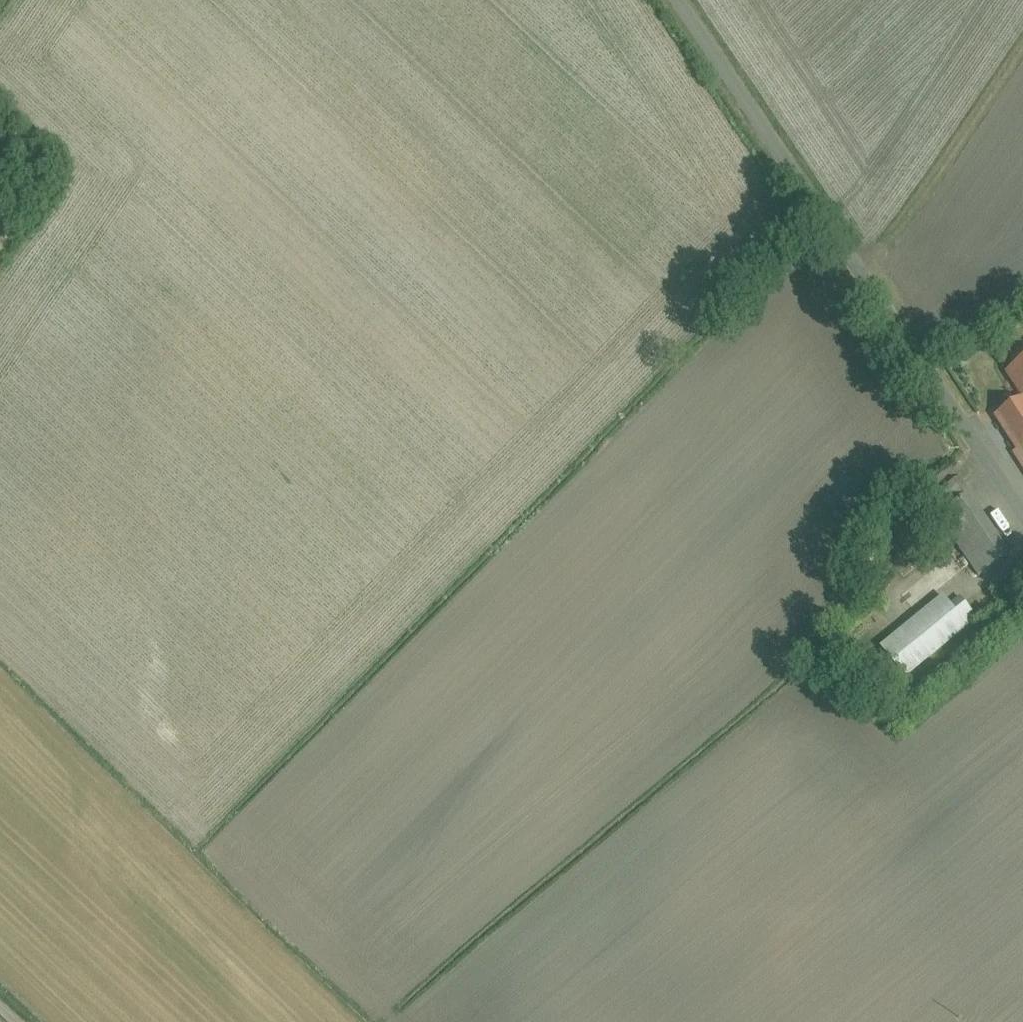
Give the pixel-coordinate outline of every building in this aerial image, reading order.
[(1015,367),(1022,381),(1022,363),(1015,367)] [(1000,416),(1022,456),(1022,403),(1000,416)] [(1007,554),(969,496),(939,516),(977,574),(1007,554)] [(881,589),(908,572),(886,539),(860,557),(881,589)] [(957,601),(894,652),(911,672),(973,621),(957,601)]
